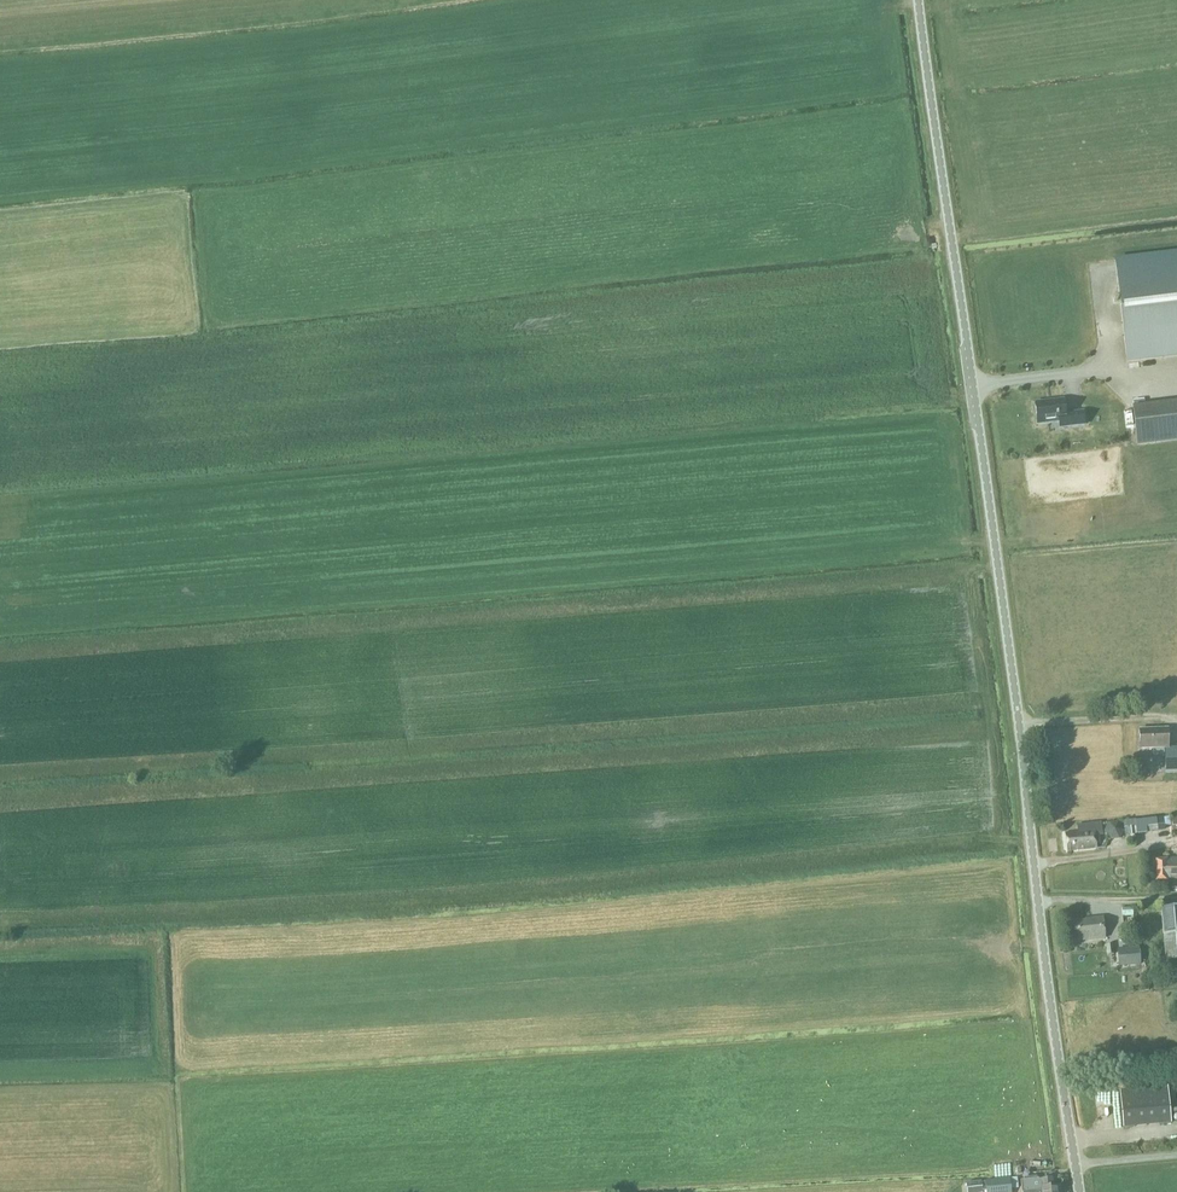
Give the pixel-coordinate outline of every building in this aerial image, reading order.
[(1124,360),(1176,354),(1176,254),(1113,261),(1124,360)] [(1054,417),(1079,414),(1078,401),(1060,403),(1058,389),(1030,393),(1032,413),(1054,410),(1054,417)] [(1154,405),(1130,408),(1134,444),(1158,441),(1154,405)] [(1168,747),(1168,729),(1139,730),(1140,750),(1164,749),(1166,774),(1176,773),(1176,747),(1168,747)] [(1170,832),(1168,816),(1161,817),(1163,833),(1170,832)] [(1158,831),(1157,819),(1135,821),(1137,835),(1148,834),(1148,833),(1158,831)] [(1077,825),(1078,833),(1065,835),(1067,852),(1097,849),(1096,843),(1100,843),(1099,836),(1103,835),(1101,822),(1077,825)] [(1167,859),(1155,860),(1156,882),(1168,882),(1168,883),(1176,883),(1176,858),(1167,858),(1167,859)] [(1133,908),(1127,909),(1121,909),(1122,917),(1134,915),(1133,908)] [(1072,922),(1074,940),(1082,939),(1082,941),(1105,939),(1103,917),(1085,919),(1085,921),(1072,922)] [(1159,936),(1162,961),(1176,960),(1176,934),(1159,936)] [(1119,966),(1141,964),(1139,947),(1117,949),(1119,966)] [(1168,1087),(1120,1091),(1124,1128),(1172,1123),(1168,1087)] [(995,1171),(1011,1170),(1011,1161),(995,1161),(995,1171)] [(1012,1189),(1019,1188),(1018,1178),(1011,1179),(1011,1178),(986,1181),(987,1191),(1012,1191),(1012,1189)] [(1058,1186),(1054,1186),(1053,1178),(1039,1180),(1039,1178),(1021,1180),(1022,1191),(1058,1191),(1058,1186)] [(982,1181),(966,1183),(968,1191),(984,1191),(982,1181)]
